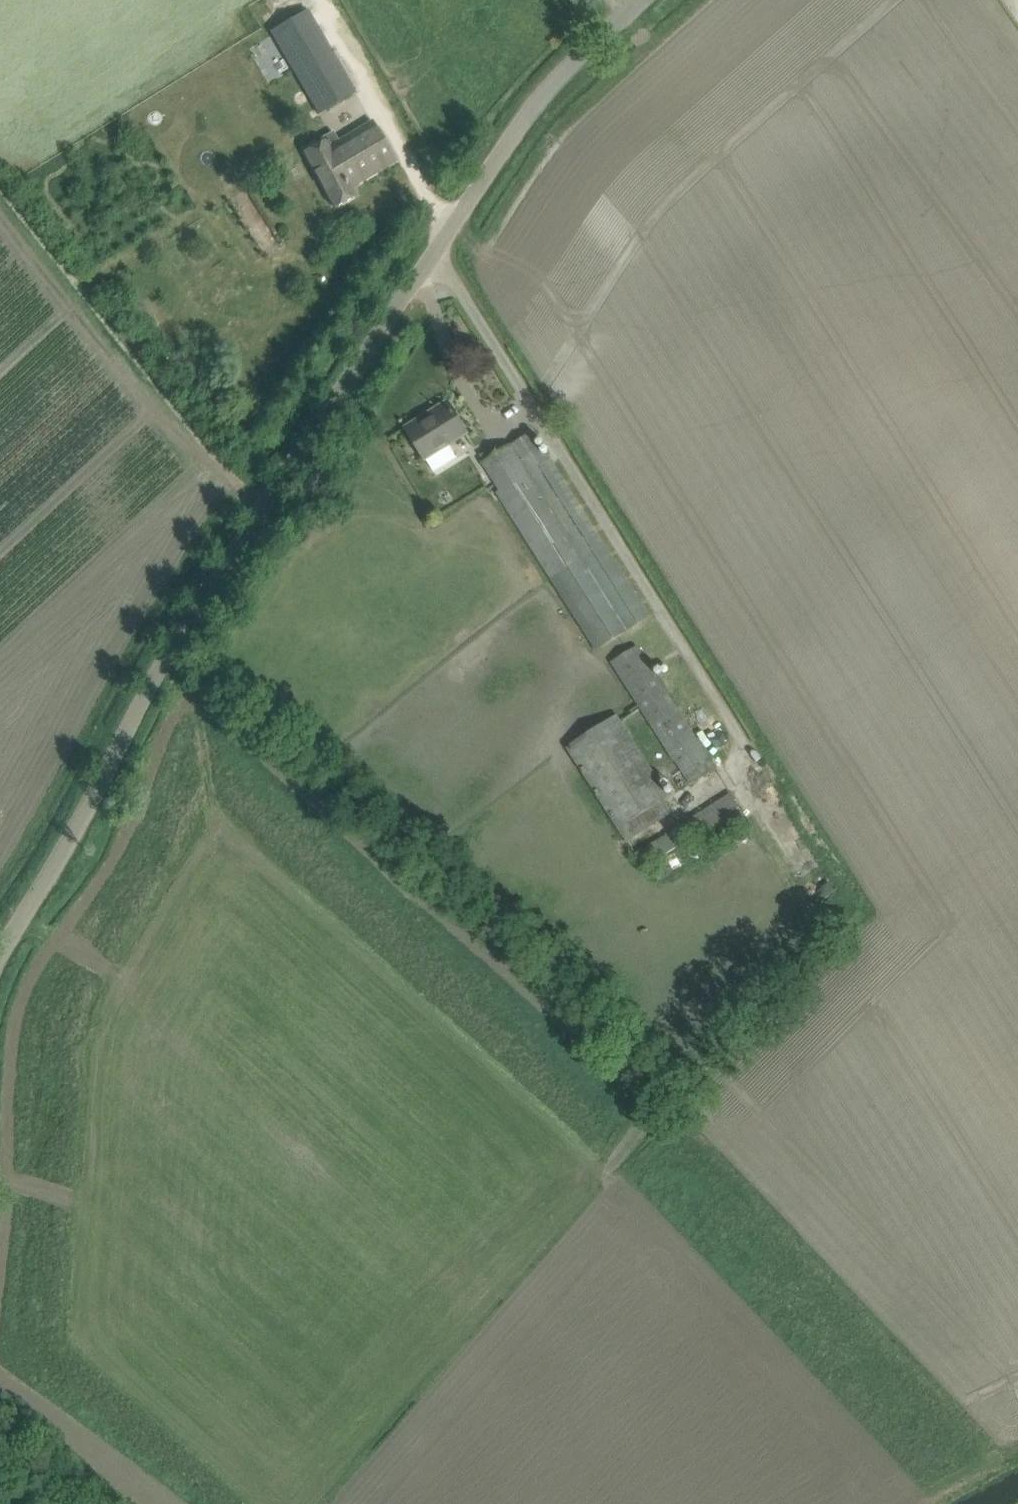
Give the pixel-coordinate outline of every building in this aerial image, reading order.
[(271,31),(319,114),(356,93),(307,10),(271,31)] [(323,142),(304,152),(335,208),(355,197),(349,188),(396,162),(372,121),(339,141),(333,131),(321,138),(323,142)] [(407,427),(426,459),(467,434),(450,406),(433,417),(430,412),(407,427)] [(484,464),(501,490),(497,492),(597,650),(650,616),(534,432),(484,464)] [(612,663),(689,784),(715,767),(638,646),(612,663)] [(669,797),(626,729),(618,716),(568,748),(619,829),(627,842),(672,812),(664,800),(669,797)] [(636,854),(644,868),(705,829),(715,844),(749,821),(731,794),(636,854)]
